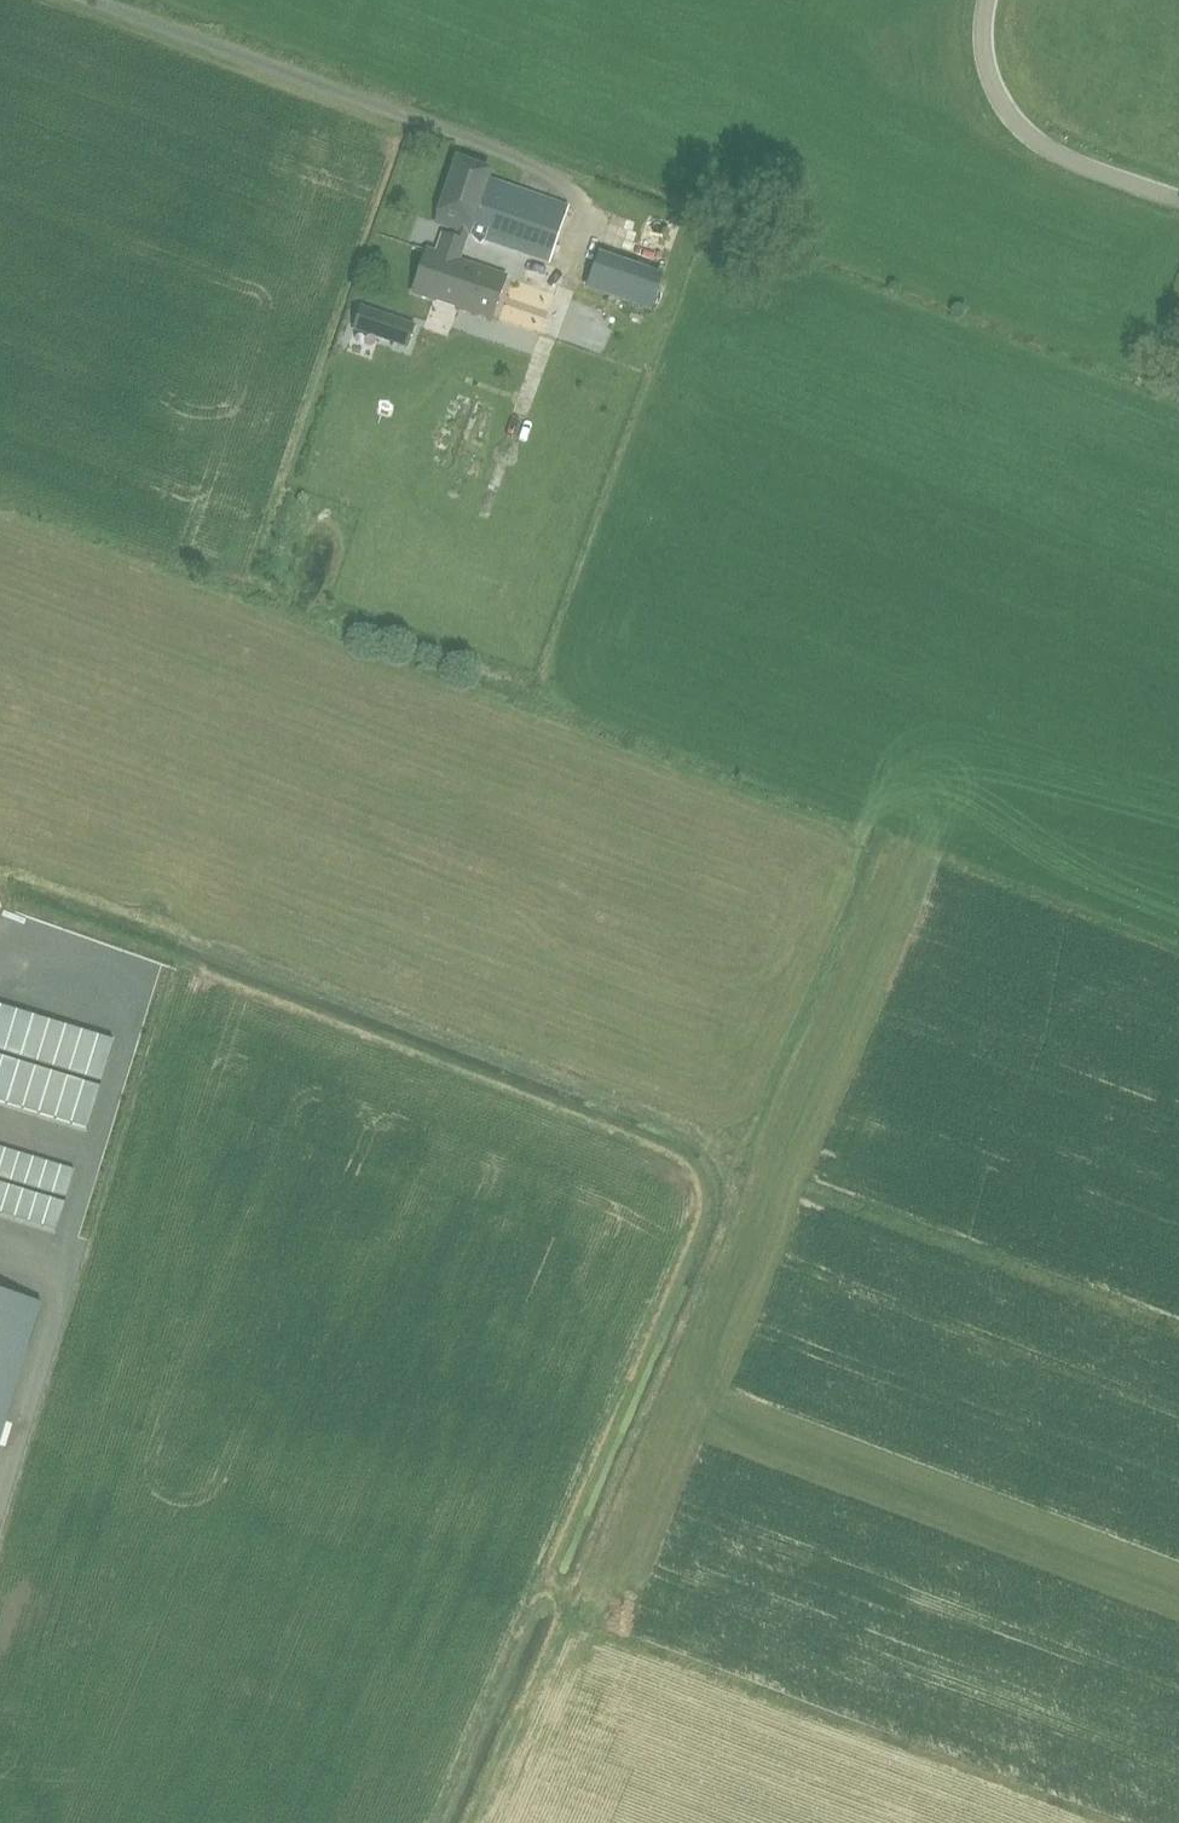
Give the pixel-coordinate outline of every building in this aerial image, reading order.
[(459,261),(468,234),(549,263),(569,207),(488,178),(490,170),(459,160),(458,159),(436,223),(459,230),(456,237),(443,233),(436,254),(428,251),(413,292),(491,318),(505,277),(459,261)] [(664,270),(599,248),(585,289),(650,311),(664,270)] [(386,313),(378,339),(405,349),(414,322),(386,313)] [(0,1009),(0,1051),(5,1052),(17,1012),(1,1006),(0,1009)] [(17,1012),(5,1052),(21,1057),(33,1016),(17,1012)] [(33,1016),(21,1057),(37,1062),(50,1021),(33,1016)] [(50,1021),(37,1062),(53,1067),(66,1027),(50,1021)] [(66,1027),(53,1067),(69,1072),(82,1032),(66,1027)] [(82,1032),(69,1072),(86,1077),(99,1037),(82,1032)] [(99,1037),(86,1077),(101,1081),(113,1041),(99,1037)] [(0,1068),(0,1101),(7,1103),(19,1063),(3,1058),(0,1068)] [(19,1063),(7,1103),(23,1108),(35,1068),(19,1063)] [(35,1068),(23,1108),(39,1113),(51,1073),(35,1068)] [(51,1073),(39,1113),(56,1118),(68,1078),(51,1073)] [(68,1078),(56,1118),(72,1123),(84,1083),(68,1078)] [(84,1083),(72,1123),(87,1127),(99,1087),(84,1083)] [(0,1167),(0,1177),(11,1181),(19,1154),(5,1150),(0,1167)] [(19,1154),(11,1181),(25,1185),(33,1158),(19,1154)] [(33,1158),(25,1185),(39,1189),(47,1163),(33,1158)] [(47,1163),(39,1189),(53,1193),(61,1167),(47,1163)] [(61,1167),(53,1193),(66,1197),(74,1171),(61,1167)] [(1,1213),(9,1186),(0,1183),(0,1213),(1,1213)] [(9,1186),(1,1213),(15,1217),(23,1191),(9,1186)] [(23,1191),(15,1217),(29,1222),(37,1195),(23,1191)] [(37,1195),(29,1222),(43,1226),(51,1199),(37,1195)] [(51,1199),(43,1226),(56,1229),(64,1203),(51,1199)] [(0,1290),(0,1436),(40,1302),(0,1290)]
